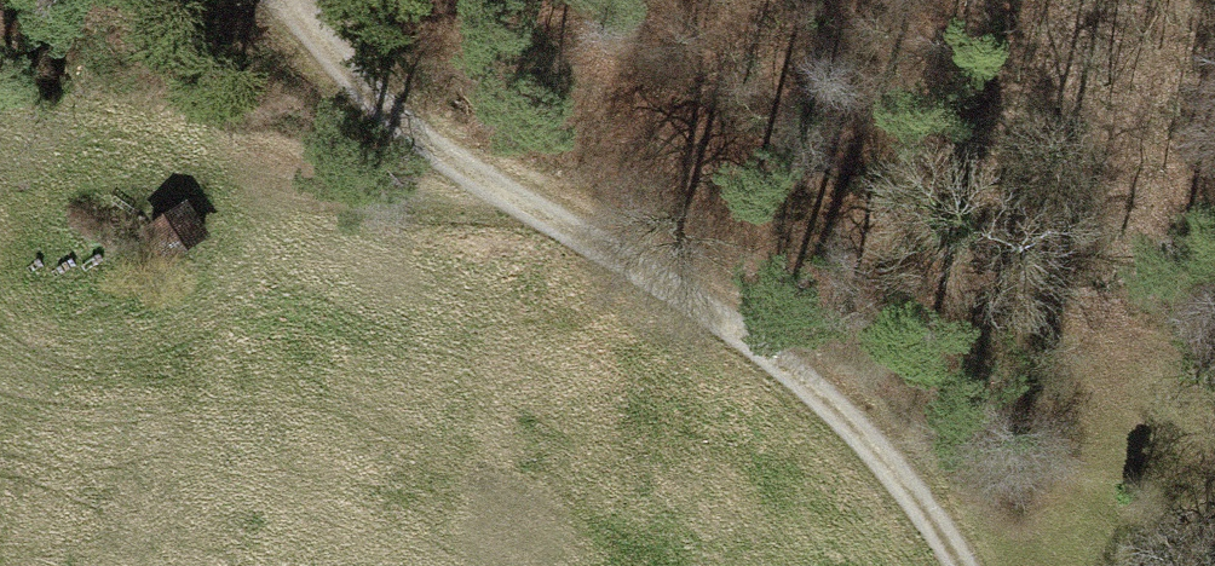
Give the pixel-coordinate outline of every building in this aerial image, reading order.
[(183,219),(139,251),(162,282),(206,250),(183,219)]
